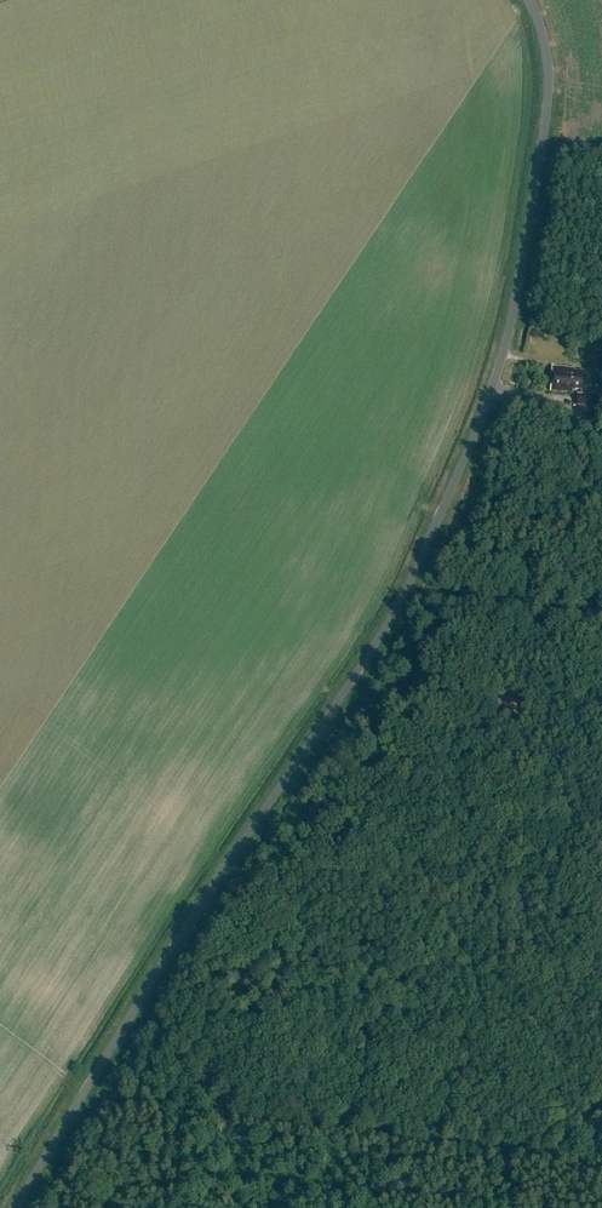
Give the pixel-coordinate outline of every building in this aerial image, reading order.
[(552,367),(551,390),(571,391),(571,388),(581,389),(582,371),(572,370),(572,369),(565,369),(565,368),(552,367)] [(591,395),(579,394),(578,405),(598,406),(598,392),(591,392),(591,395)]
